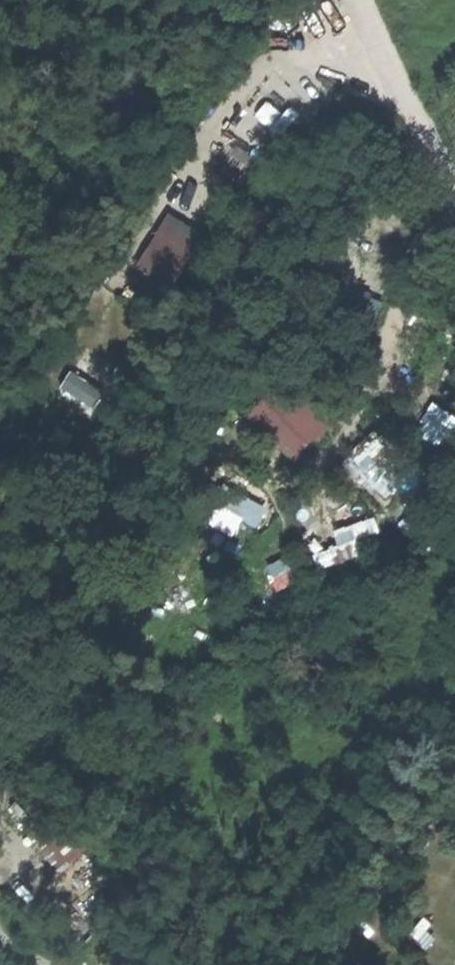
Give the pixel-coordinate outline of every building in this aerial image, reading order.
[(136,268),(170,289),(207,230),(172,209),(136,268)] [(296,455),(326,424),(282,381),(252,412),(296,455)] [(374,431),(347,459),(369,481),(396,453),(374,431)] [(237,534),(244,519),(261,528),(278,493),(228,468),(204,518),(237,534)] [(34,837),(59,870),(86,850),(61,817),(34,837)] [(415,934),(441,958),(454,943),(454,942),(430,918),(415,934)]
